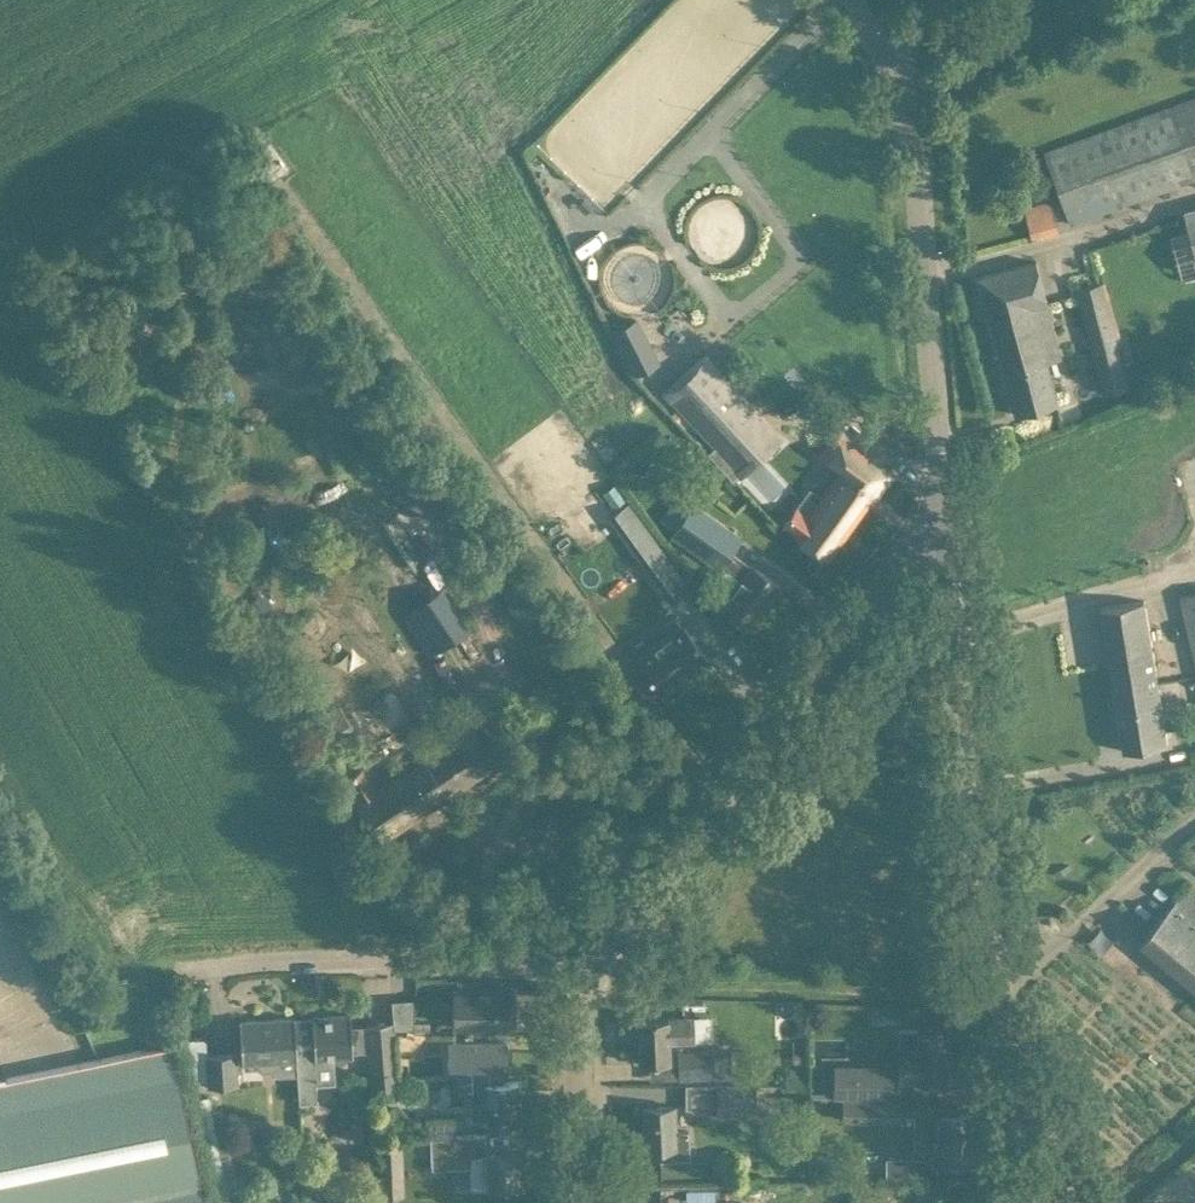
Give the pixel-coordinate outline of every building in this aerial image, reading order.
[(1045,152),(1070,223),(1194,178),(1194,97),(1045,152)] [(258,143),(254,136),(241,143),(246,150),(258,143)] [(1023,207),(1030,238),(1057,231),(1049,201),(1023,207)] [(1168,237),(1179,283),(1194,278),(1194,208),(1184,211),(1189,231),(1168,237)] [(627,266),(634,293),(660,287),(654,260),(627,266)] [(1035,261),(1000,270),(977,277),(1015,414),(1057,403),(1045,362),(1059,358),(1056,345),(1042,349),(1030,307),(1047,302),(1035,261)] [(1109,301),(1103,281),(1075,288),(1104,393),(1128,386),(1118,346),(1120,346),(1109,301)] [(636,319),(614,330),(636,372),(658,361),(636,319)] [(671,391),(729,454),(762,423),(704,361),(671,391)] [(794,536),(826,559),(872,494),(875,496),(890,474),(835,434),(822,453),(823,453),(821,455),(841,469),(808,517),(795,508),(784,524),(796,532),(794,536)] [(660,517),(676,527),(671,534),(718,568),(720,565),(740,579),(721,606),(751,626),(780,584),(750,564),(750,565),(730,551),(741,536),(693,502),(690,507),(674,496),(660,517)] [(630,500),(612,513),(671,600),(689,587),(630,500)] [(440,587),(403,612),(430,652),(469,628),(440,587)] [(1180,592),(1194,659),(1194,588),(1180,592)] [(1145,601),(1126,604),(1102,608),(1125,751),(1168,744),(1145,601)] [(657,627),(664,637),(633,659),(658,693),(705,659),(680,625),(678,627),(671,617),(657,627)] [(403,667),(423,707),(446,696),(426,656),(403,667)] [(444,658),(434,663),(447,688),(457,683),(444,658)] [(357,800),(368,817),(382,837),(500,759),(476,722),(378,786),(363,764),(347,776),(361,798),(357,800)] [(695,755),(700,752),(694,743),(689,747),(695,755)] [(1156,924),(1140,943),(1194,988),(1194,908),(1180,896),(1156,924)] [(456,980),(456,990),(480,990),(481,980),(456,980)] [(455,990),(454,1014),(454,1026),(512,1027),(513,991),(480,990),(456,990),(455,990)] [(292,1020),(291,1020),(294,1061),(293,1061),(297,1105),(314,1104),(312,1067),(331,1066),(331,1059),(350,1057),(347,1016),(309,1018),(309,1020),(292,1022),(292,1020)] [(683,1018),(638,1020),(640,1063),(664,1062),(670,1062),(669,1042),(694,1041),(693,1018),(683,1018)] [(259,1073),(271,1072),(275,1068),(275,1063),(293,1061),(294,1061),(291,1020),(236,1024),(239,1065),(254,1064),(255,1069),(259,1073)] [(391,1022),(367,1024),(369,1050),(372,1088),(399,1087),(396,1048),(394,1022),(391,1022)] [(943,1062),(943,1034),(917,1035),(917,1029),(899,1029),(899,1064),(899,1080),(916,1080),(951,1080),(951,1062),(943,1062)] [(507,1044),(449,1043),(448,1064),(453,1064),(474,1066),(475,1093),(471,1093),(472,1119),(488,1118),(488,1120),(519,1118),(517,1082),(503,1083),(503,1068),(506,1067),(507,1044)] [(0,1079),(0,1202),(204,1202),(172,1044),(0,1079)] [(678,1062),(674,1062),(675,1080),(734,1078),(733,1047),(678,1049),(678,1062)] [(204,1058),(206,1089),(235,1087),(233,1056),(204,1058)] [(833,1064),(833,1098),(843,1098),(866,1098),(889,1099),(889,1080),(899,1080),(899,1064),(833,1064)] [(755,1084),(717,1085),(717,1113),(755,1113),(755,1084)] [(217,1202),(225,1202),(230,1202),(228,1193),(237,1191),(217,1093),(196,1097),(217,1202)] [(843,1098),(843,1120),(870,1120),(899,1120),(900,1115),(900,1107),(900,1099),(889,1099),(866,1098),(843,1098)] [(674,1106),(666,1107),(642,1108),(644,1149),(659,1148),(660,1160),(690,1159),(688,1131),(676,1132),(674,1106)] [(900,1107),(900,1115),(919,1115),(919,1140),(935,1140),(935,1144),(935,1158),(935,1162),(936,1162),(946,1162),(970,1162),(969,1134),(972,1134),(972,1113),(956,1113),(956,1106),(900,1107)] [(429,1120),(429,1136),(458,1135),(457,1118),(429,1120)] [(458,1135),(429,1136),(431,1170),(471,1168),(472,1189),(523,1186),(521,1152),(486,1154),(485,1135),(458,1136),(458,1135)] [(402,1138),(378,1139),(379,1172),(403,1171),(402,1138)] [(906,1158),(886,1158),(886,1177),(906,1177),(936,1177),(936,1162),(935,1162),(935,1158),(906,1158)] [(378,1189),(358,1190),(359,1202),(379,1202),(378,1189)]
